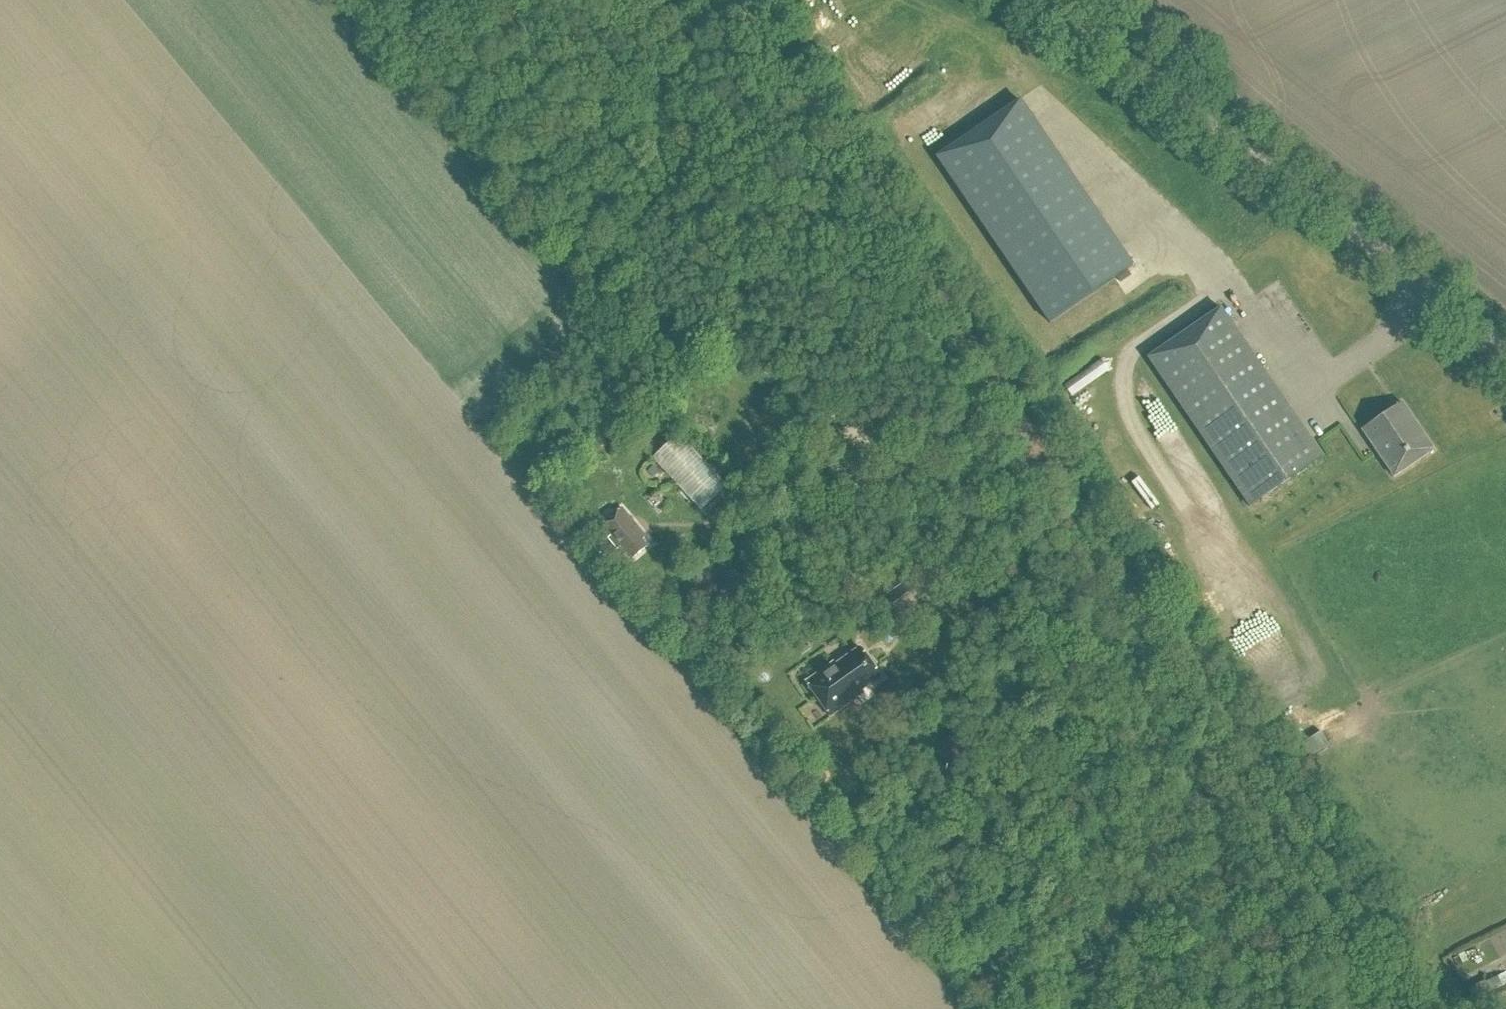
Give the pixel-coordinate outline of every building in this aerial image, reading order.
[(1220,308),(1147,358),(1249,507),(1322,457),(1220,308)] [(1433,450),(1401,403),(1362,430),(1394,477),(1433,450)] [(650,458),(700,512),(727,487),(677,433),(650,458)] [(1136,490),(1147,485),(1132,453),(1121,458),(1136,490)] [(639,544),(643,541),(619,512),(596,531),(620,560),(623,557),(628,564),(645,551),(639,544)] [(895,568),(885,575),(862,591),(876,610),(909,587),(895,568)] [(1245,620),(1223,641),(1240,660),(1262,638),(1245,620)] [(856,695),(881,677),(860,648),(835,665),(833,663),(805,683),(830,717),(858,697),(856,695)] [(1484,1002),(1494,988),(1483,979),(1472,993),(1484,1002)]
